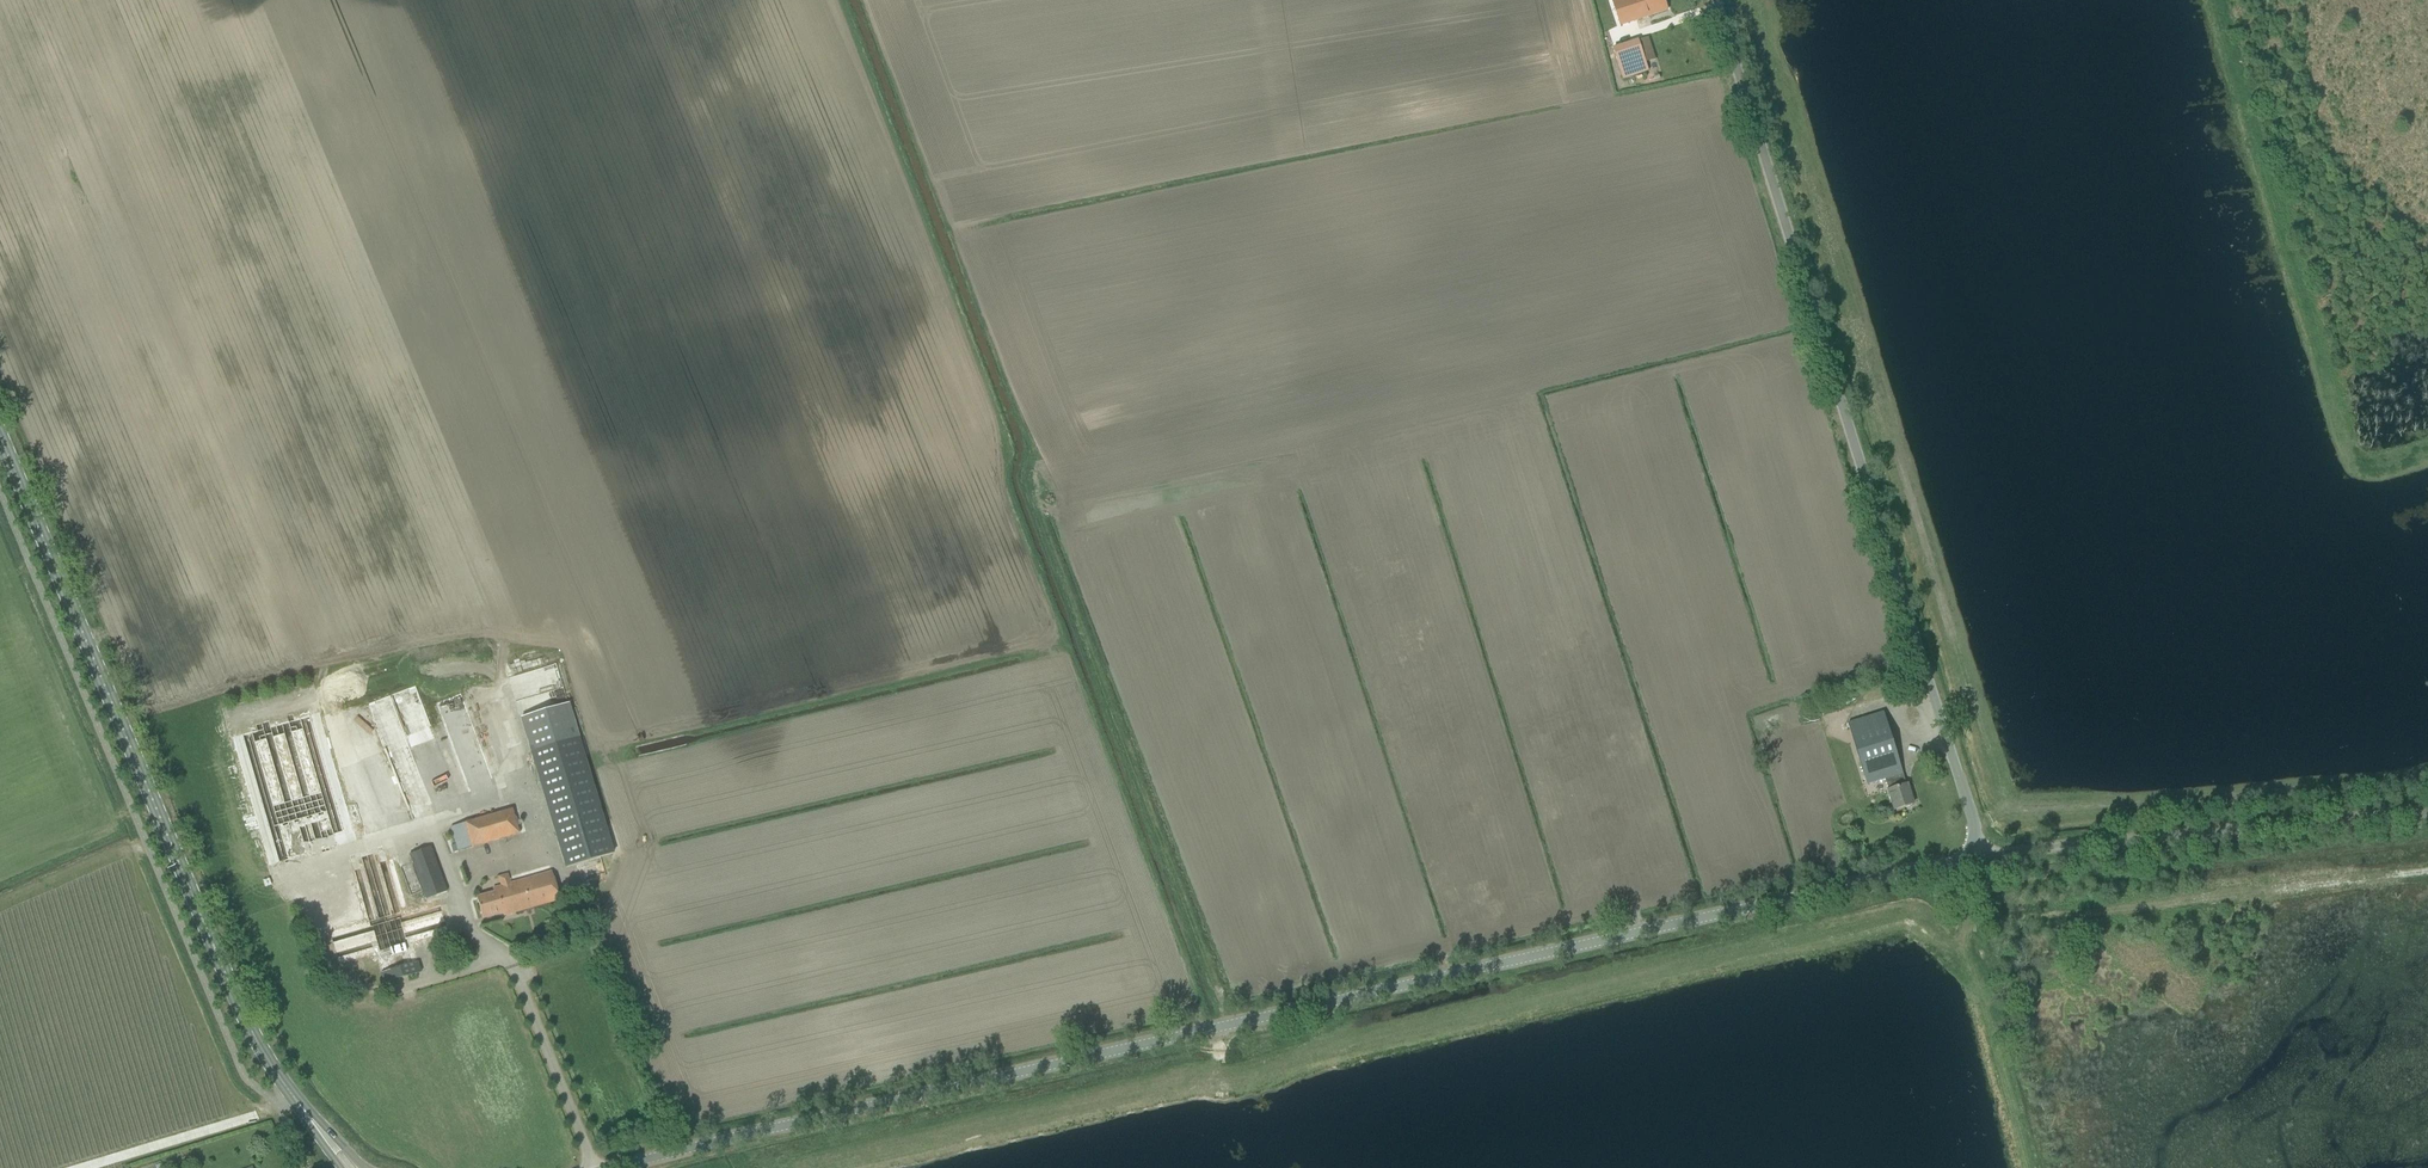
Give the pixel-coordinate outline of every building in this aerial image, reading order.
[(1622,25),(1668,10),(1665,0),(1618,0),(1614,1),(1622,25)] [(1615,46),(1617,53),(1631,49),(1629,42),(1615,46)] [(1629,69),(1632,86),(1643,84),(1640,67),(1629,69)] [(521,655),(524,668),(559,660),(556,647),(521,655)] [(453,702),(457,711),(466,707),(461,694),(438,704),(440,707),(453,702)] [(1872,716),(1848,723),(1854,742),(1867,785),(1885,779),(1895,810),(1904,807),(1905,808),(1910,806),(1911,805),(1913,804),(1907,785),(1904,786),(1901,774),(1902,774),(1883,712),(1872,716)] [(359,844),(331,713),(237,734),(266,865),(359,844)] [(531,752),(566,868),(613,854),(578,738),(531,752)] [(396,746),(400,754),(411,748),(407,740),(396,746)] [(450,846),(452,853),(519,834),(512,809),(450,828),(455,844),(450,846)] [(410,855),(409,855),(417,877),(423,892),(426,900),(448,892),(431,847),(428,848),(410,855)] [(401,912),(384,851),(351,861),(368,922),(330,933),(338,964),(374,953),(384,983),(421,973),(412,942),(449,932),(440,901),(401,912)] [(497,893),(477,898),(479,907),(482,919),(503,913),(503,916),(560,900),(556,888),(552,873),(511,885),(501,888),(496,889),(497,893)]
